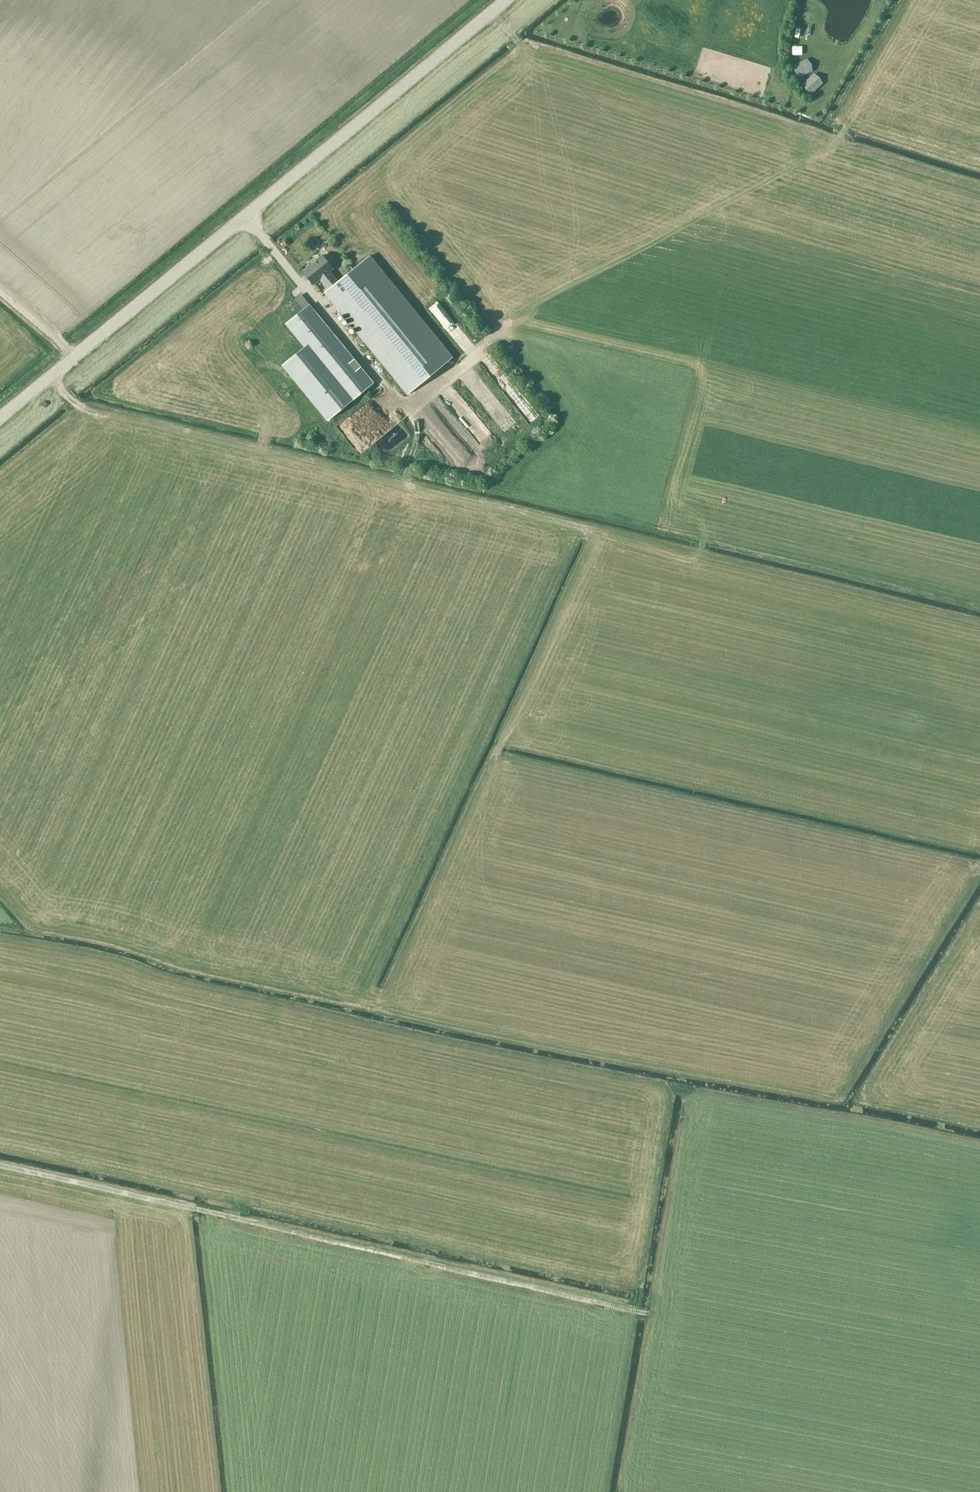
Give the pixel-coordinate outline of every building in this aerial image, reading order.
[(325,292),(407,393),(453,357),(370,255),(338,282),(329,271),(333,268),(323,255),(302,272),(313,284),(319,278),(328,289),(325,292)] [(309,305),(286,324),(350,402),(373,383),(309,305)] [(486,342),(472,353),(476,358),(490,347),(486,342)] [(430,416),(442,406),(435,398),(424,408),(430,416)] [(534,420),(542,413),(532,402),(524,410),(534,420)] [(347,419),(353,427),(364,418),(358,411),(347,419)] [(359,433),(367,434),(368,427),(360,426),(359,433)] [(430,434),(425,439),(444,460),(450,454),(430,434)]
